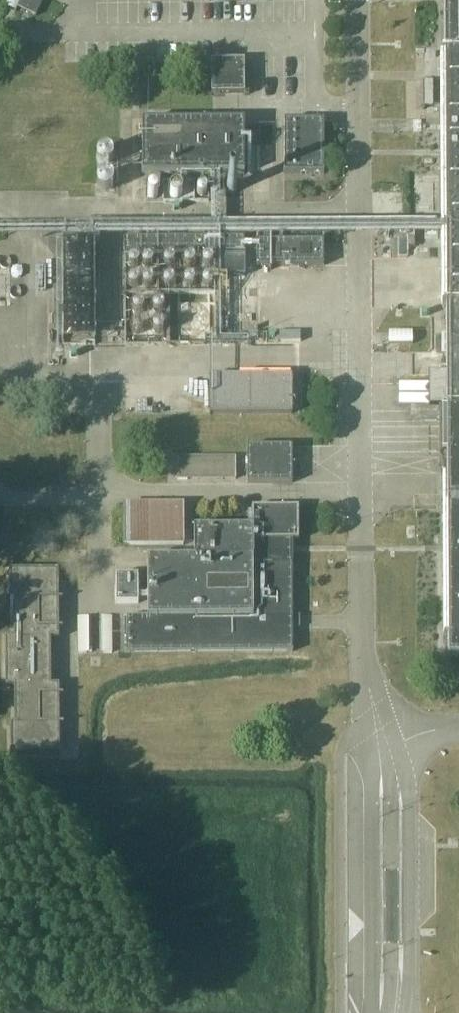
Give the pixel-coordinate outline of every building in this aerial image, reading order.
[(17,10),(34,18),(43,0),(21,0),(17,10)] [(448,658),(458,657),(458,0),(445,0),(448,658)] [(243,61),(212,61),(212,94),(244,94),(243,61)] [(142,174),(208,174),(243,174),(243,122),(142,122),(142,174)] [(285,174),(323,173),(323,122),(284,122),(285,174)] [(380,217),(346,216),(346,229),(379,230),(380,217)] [(85,314),(103,312),(93,236),(61,240),(72,326),(87,324),(85,314)] [(125,237),(125,253),(243,252),(243,237),(125,237)] [(256,242),(256,243),(256,266),(323,266),(323,241),(256,242)] [(208,376),(208,409),(209,414),(290,414),(290,376),(208,376)] [(247,447),(247,484),(292,483),(292,447),(247,447)] [(235,458),(178,458),(178,481),(235,481),(235,458)] [(124,546),(184,545),(184,505),(123,505),(124,546)] [(147,617),(127,617),(127,653),(293,652),(293,628),(293,616),(293,552),(293,549),(293,546),(293,540),(299,540),(298,510),(298,507),(252,507),(252,508),(252,522),(252,528),(195,529),(194,529),(194,558),(147,558),(147,617)] [(11,753),(60,753),(60,724),(63,724),(63,723),(60,723),(59,696),(63,696),(63,694),(59,694),(59,685),(51,685),(51,638),(59,638),(59,629),(63,629),(63,627),(59,627),(59,600),(63,600),(63,599),(59,599),(58,570),(10,570),(10,599),(6,599),(6,600),(14,600),(14,637),(6,637),(6,686),(14,686),(15,723),(7,723),(7,724),(11,724),(11,753)] [(115,604),(138,604),(138,576),(115,576),(115,604)]
